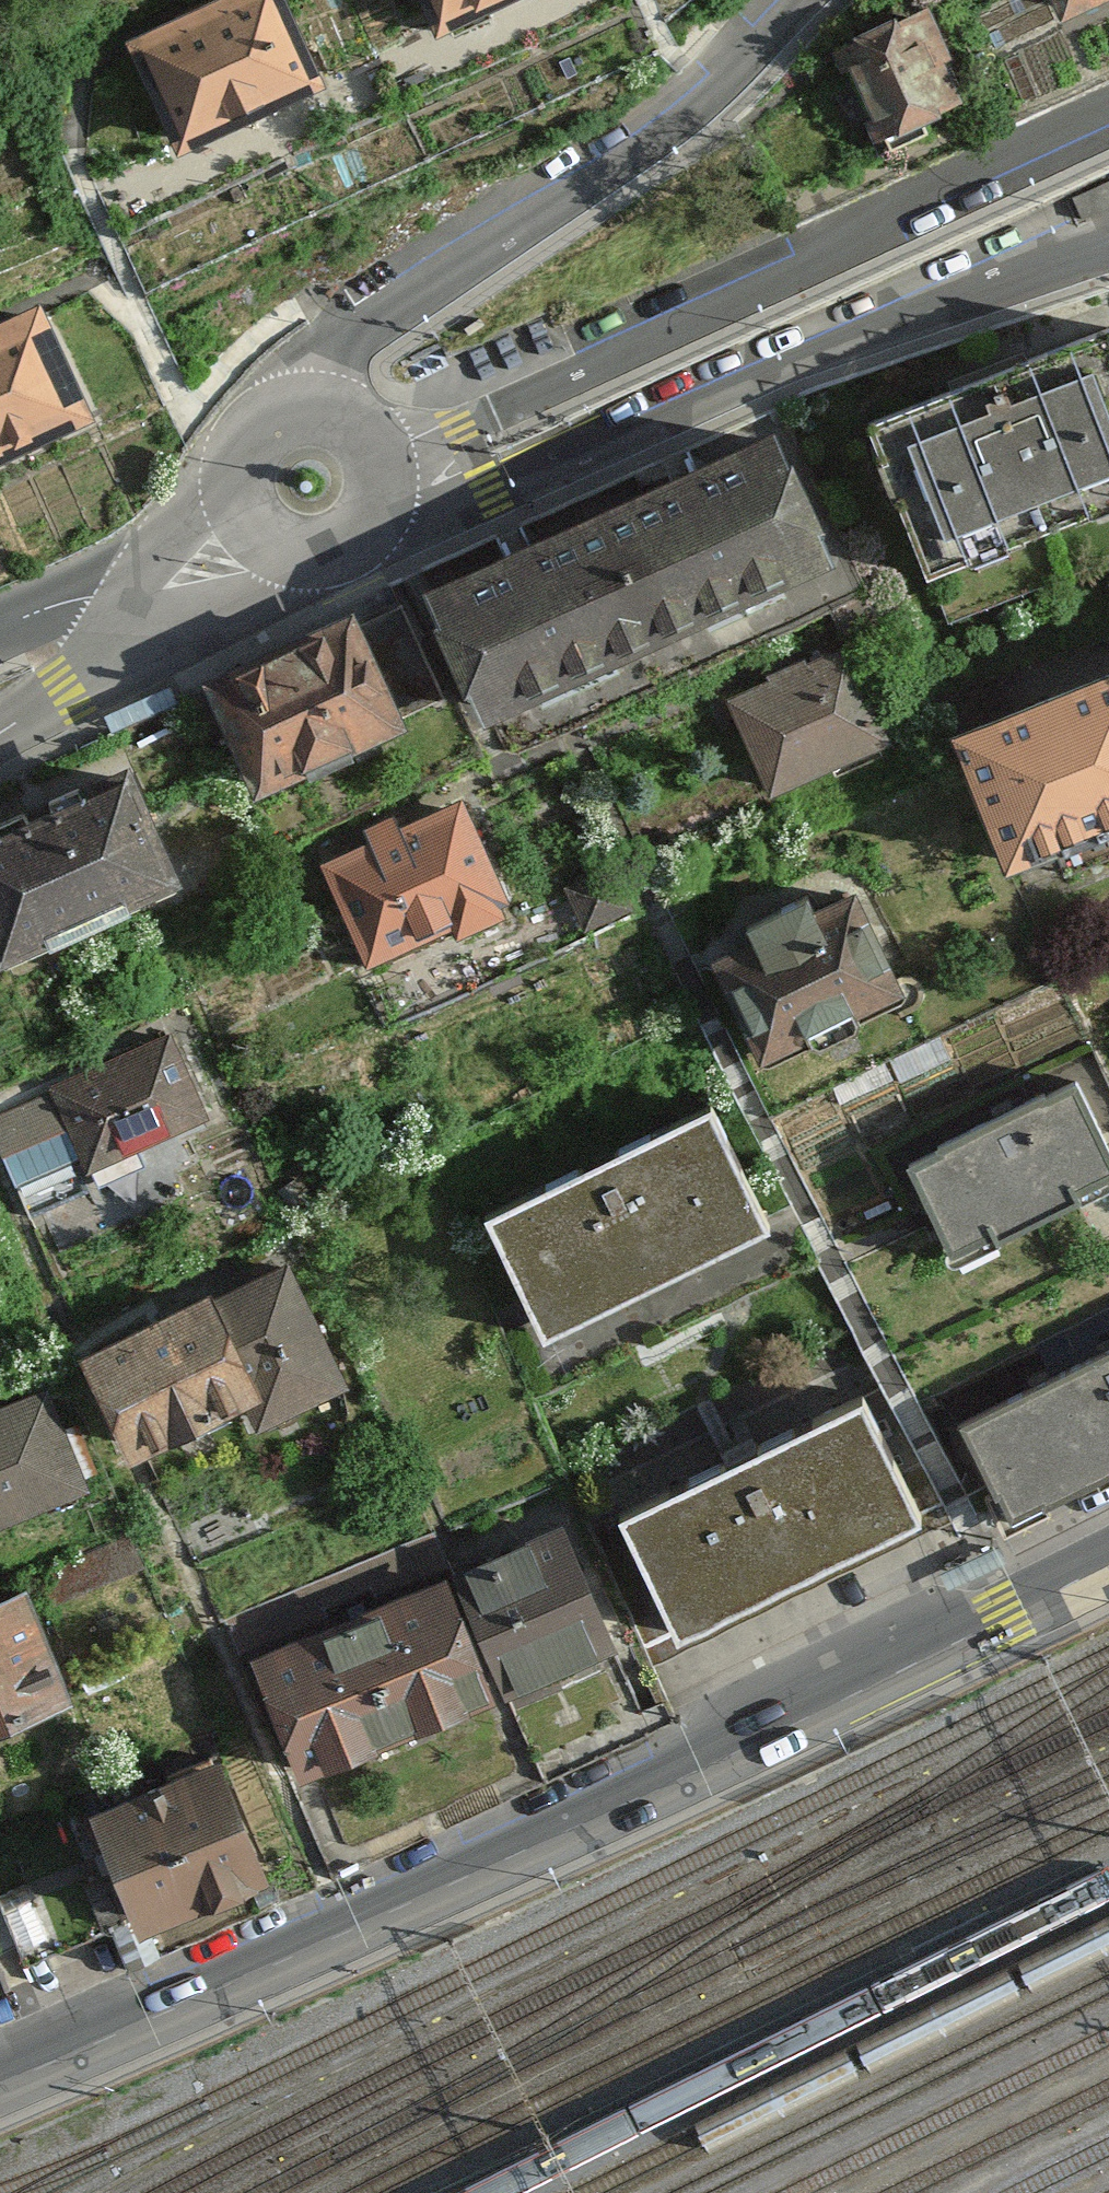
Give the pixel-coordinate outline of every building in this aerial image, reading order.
[(139,46),(184,146),(312,90),(272,0),(242,0),(219,10),(190,23),(139,46)] [(454,17),(489,0),(446,0),(454,17)] [(1069,37),(1108,18),(1108,0),(1052,0),(1069,37)] [(930,20),(835,61),(880,164),(975,123),(930,20)] [(0,328),(0,452),(74,421),(28,316),(0,328)] [(878,449),(940,606),(1108,539),(1108,358),(878,449)] [(527,551),(430,596),(484,709),(825,547),(772,435),(693,472),(527,551)] [(359,626),(201,695),(258,823),(415,754),(359,626)] [(854,658),(730,710),(775,818),(900,766),(854,658)] [(963,749),(1017,899),(1108,867),(1108,697),(963,749)] [(0,823),(0,939),(149,874),(111,775),(0,823)] [(473,808),(325,872),(375,986),(523,922),(473,808)] [(868,911),(722,979),(770,1079),(915,1011),(868,911)] [(0,1119),(0,1130),(34,1207),(221,1124),(183,1038),(0,1119)] [(957,1256),(1108,1184),(1108,1152),(1071,1072),(906,1150),(957,1256)] [(485,1210),(542,1329),(764,1223),(706,1103),(485,1210)] [(292,1254),(91,1351),(146,1465),(347,1368),(292,1254)] [(1080,1365),(1108,1425),(1108,1351),(1080,1365)] [(955,1425),(1005,1526),(1108,1476),(1108,1425),(1080,1365),(955,1425)] [(619,1507),(682,1630),(925,1508),(863,1384),(619,1507)] [(0,1407),(0,1513),(60,1490),(23,1398),(0,1407)] [(513,1684),(515,1689),(638,1635),(591,1526),(467,1580),(513,1684)] [(467,1580),(265,1668),(311,1772),(513,1684),(467,1580)] [(0,1597),(0,1721),(68,1692),(23,1587),(0,1597)] [(223,1755),(101,1806),(147,1917),(270,1866),(223,1755)]
